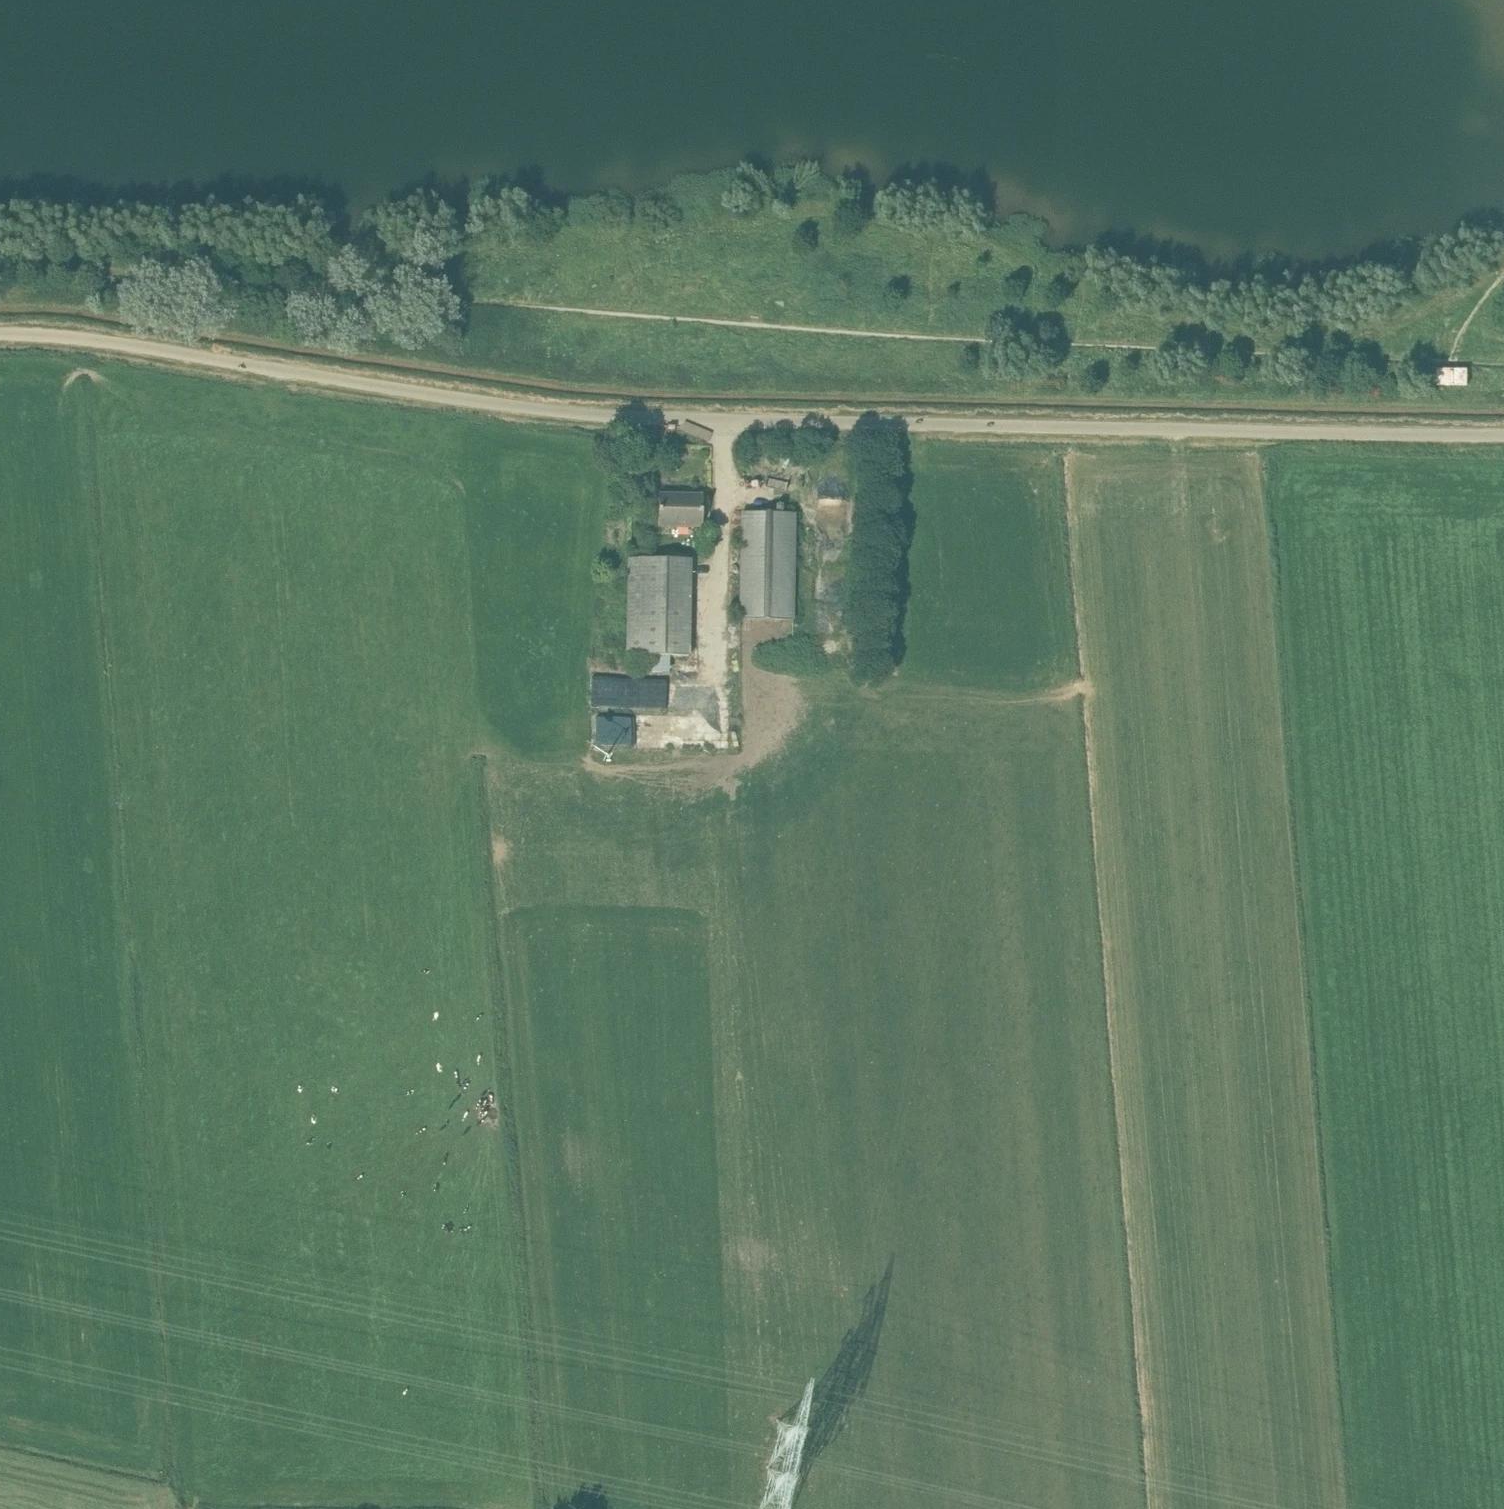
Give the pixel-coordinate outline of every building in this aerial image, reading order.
[(1467,373),(1440,372),(1439,385),(1466,387),(1467,373)] [(659,494),(658,526),(702,527),(703,495),(659,494)] [(740,619),(793,619),(795,512),(742,511),(740,619)] [(626,653),(688,655),(692,560),(630,557),(626,653)]
